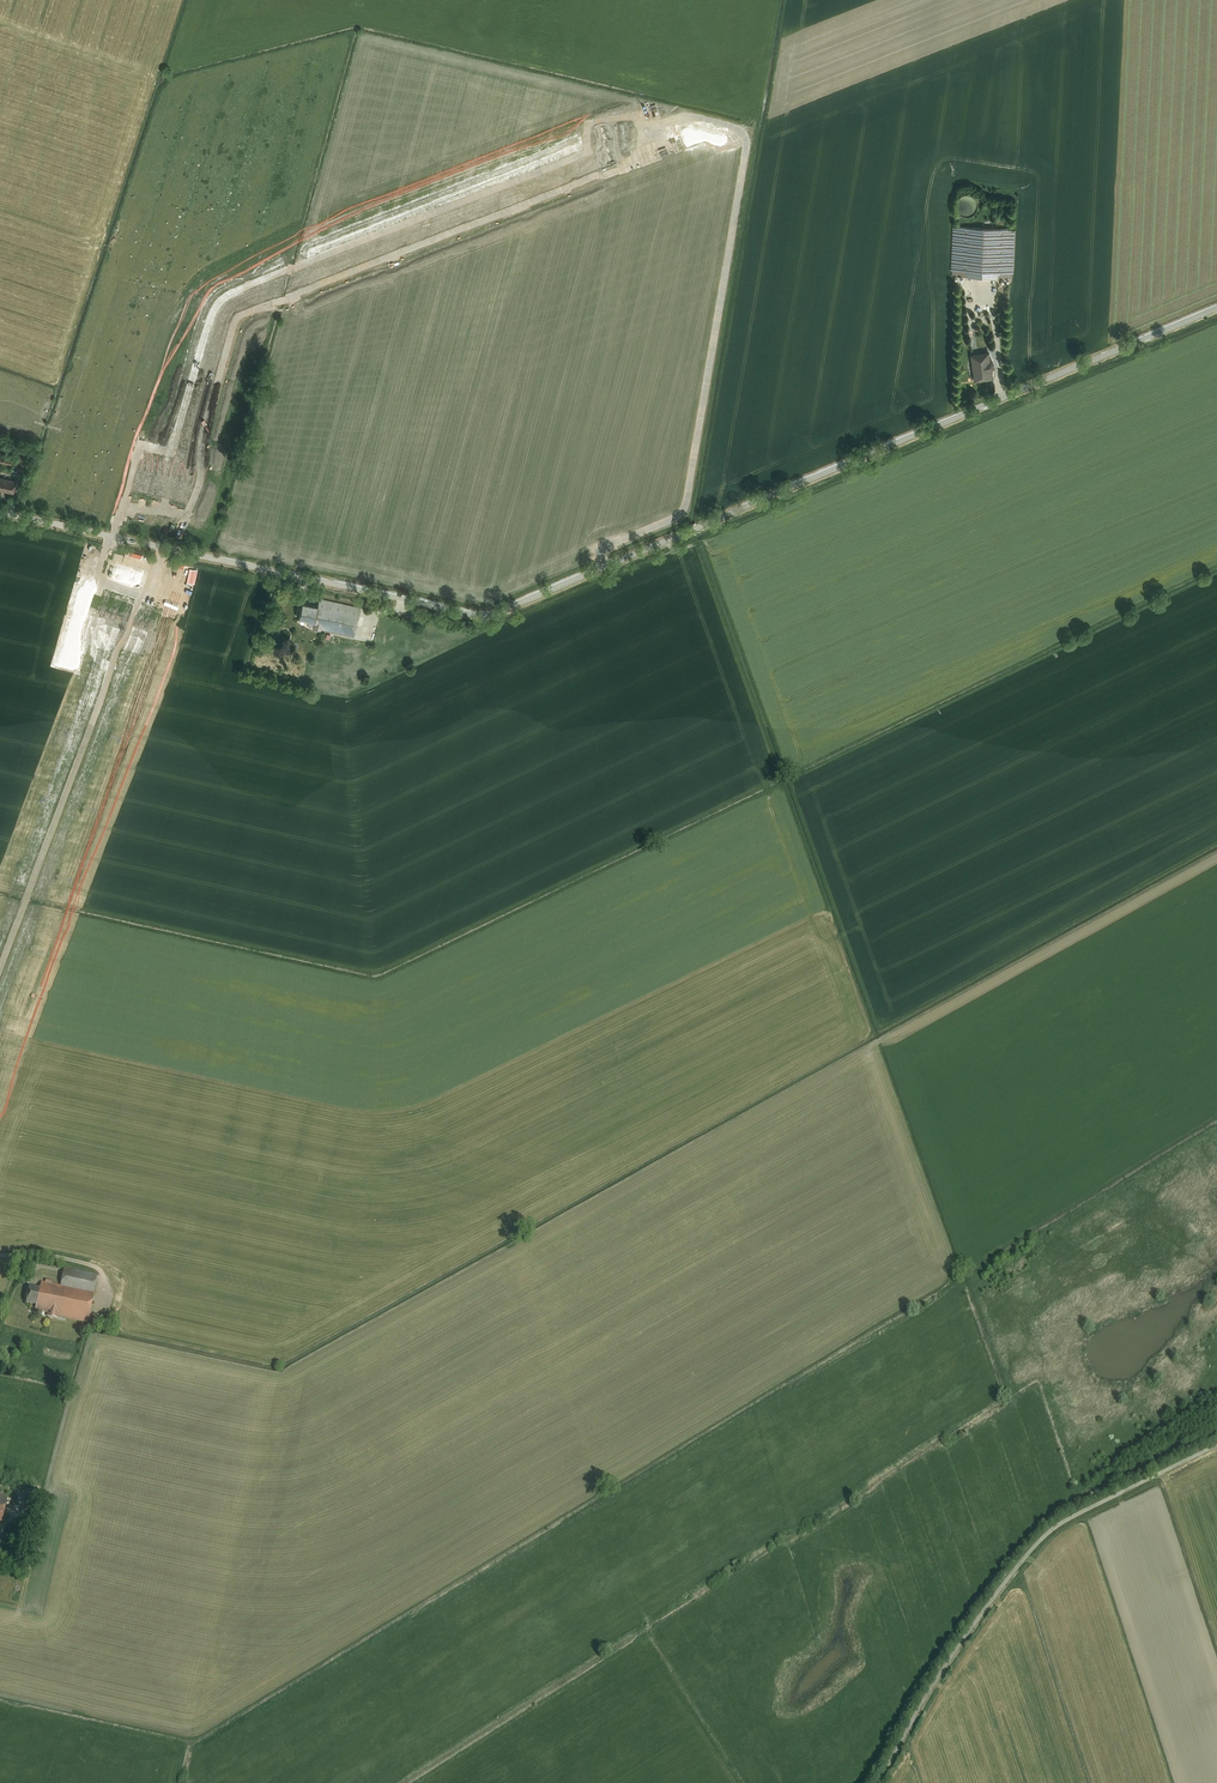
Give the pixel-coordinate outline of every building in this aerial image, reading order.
[(976,207),(976,206),(976,204),(975,202),(974,200),(973,198),(971,197),(969,196),(967,195),(965,195),(962,196),(960,197),(958,199),(957,200),(956,202),(956,204),(955,206),(956,208),(957,210),(958,213),(959,213),(961,215),(962,216),(965,216),(967,216),(969,216),(971,215),(972,214),(974,213),(975,211),(976,209),(976,207)] [(1012,230),(954,227),(952,276),(1011,278),(1012,230)] [(970,354),(973,379),(992,377),(988,351),(970,354)] [(28,458),(20,456),(18,467),(26,468),(28,458)] [(13,467),(15,460),(0,458),(0,465),(13,467)] [(16,495),(18,482),(0,479),(0,492),(16,495)] [(356,608),(317,600),(315,605),(314,604),(300,602),(296,620),(307,622),(306,624),(317,627),(316,628),(349,636),(356,608)] [(85,1325),(96,1276),(60,1269),(57,1285),(42,1282),(40,1289),(36,1288),(27,1287),(23,1305),(34,1307),(33,1310),(48,1313),(47,1317),(85,1325)]
